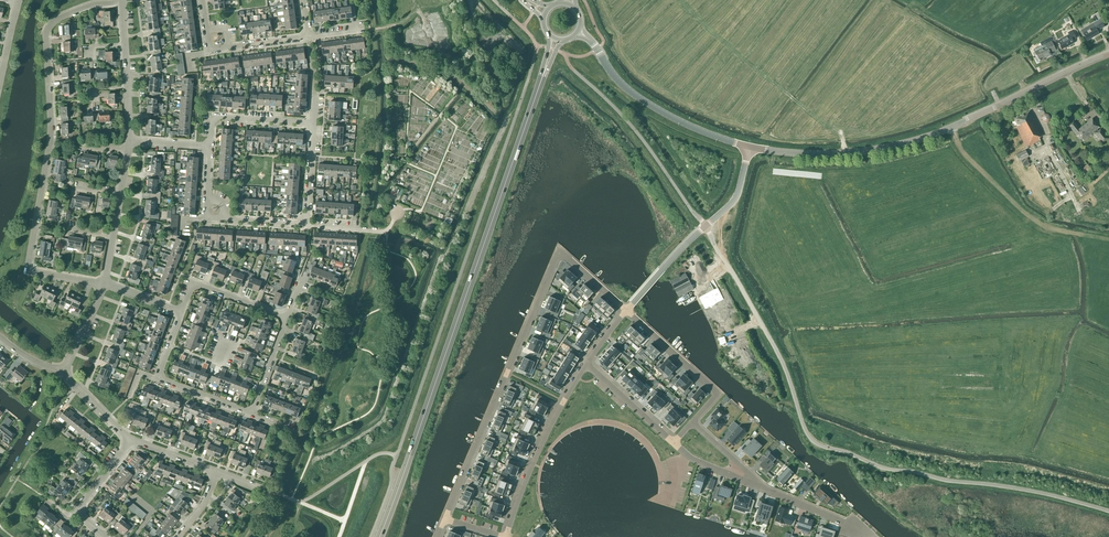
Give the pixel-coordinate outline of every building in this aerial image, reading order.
[(162,7),(161,4),(155,5),(155,1),(156,1),(156,0),(149,0),(149,1),(145,2),(146,9),(162,7)] [(191,6),(190,0),(189,0),(179,1),(180,1),(180,5),(174,6),(174,9),(180,8),(191,6)] [(224,2),(213,4),(214,10),(225,8),(225,5),(231,4),(230,1),(224,2)] [(345,8),(346,19),(353,18),(351,7),(347,8),(346,1),(344,2),(345,8)] [(345,8),(341,9),(340,2),(338,3),(338,9),(340,20),(346,19),(345,8)] [(338,9),(335,9),(334,3),(331,3),(332,10),(334,21),(340,20),(338,9)] [(283,9),(277,10),(277,12),(283,12),(294,10),(294,4),(283,5),(283,9)] [(332,10),(329,10),(328,4),(325,4),(326,11),(327,21),(334,21),(332,10)] [(326,11),(322,11),(322,5),(319,5),(320,11),(321,22),(327,21),(326,11)] [(181,14),(192,12),(191,6),(180,8),(181,11),(174,12),(175,15),(181,14)] [(320,11),(316,12),(315,6),(313,6),(314,12),(313,12),(315,23),(321,22),(320,11)] [(147,16),(156,15),(156,11),(162,10),(162,7),(146,9),(147,16)] [(253,9),(250,10),(251,17),(252,23),(253,34),(260,33),(258,22),(254,23),(254,16),(253,9)] [(104,28),(113,27),(112,12),(103,12),(104,28)] [(182,20),(193,19),(192,12),(181,14),(182,18),(175,18),(176,21),(182,20)] [(148,23),(163,21),(163,18),(157,19),(156,15),(147,16),(148,23)] [(260,15),(257,16),(258,22),(260,33),(266,32),(264,21),(261,22),(260,15)] [(241,18),(238,18),(239,25),(241,36),(247,35),(246,24),(245,24),(242,24),(241,18)] [(183,26),(194,25),(193,19),(182,20),(183,24),(176,25),(177,27),(183,26)] [(1101,20),(1082,30),(1087,40),(1099,34),(1098,31),(1105,27),(1101,20)] [(153,33),(160,32),(159,28),(158,29),(158,25),(164,24),(163,21),(148,23),(149,30),(153,30),(153,33)] [(184,33),(195,31),(194,25),(183,26),(183,30),(177,31),(177,33),(184,33)] [(63,39),(70,39),(70,35),(72,35),(71,26),(62,26),(62,36),(63,36),(63,39)] [(95,31),(94,29),(85,29),(85,39),(98,38),(98,31),(95,31)] [(185,39),(195,37),(195,31),(184,33),(184,36),(178,37),(178,40),(185,39)] [(1062,49),(1074,43),(1072,40),(1076,38),(1072,31),(1068,33),(1069,35),(1058,41),(1062,49)] [(148,44),(164,42),(164,39),(157,40),(157,36),(160,36),(160,32),(153,33),(154,36),(147,37),(148,44)] [(185,45),(196,43),(195,37),(185,39),(185,42),(179,43),(179,46),(185,45)] [(358,50),(360,49),(364,49),(364,54),(367,54),(366,48),(365,48),(364,38),(357,39),(358,50)] [(70,39),(63,39),(63,42),(63,52),(73,52),(72,42),(70,42),(70,39)] [(360,55),(360,49),(358,50),(357,39),(350,40),(351,50),(353,50),(357,50),(357,55),(360,55)] [(353,56),(353,50),(351,50),(350,40),(343,41),(344,51),(346,51),(350,51),(350,56),(353,56)] [(339,58),(339,52),(337,52),(336,41),(329,42),(330,53),(331,53),(336,53),(336,58),(339,58)] [(346,57),(346,51),(344,51),(343,41),(336,41),(337,52),(339,52),(343,52),(343,57),(346,57)] [(154,54),(160,53),(160,49),(159,50),(158,46),(164,45),(164,42),(148,44),(149,51),(153,51),(154,54)] [(332,59),(331,53),(330,53),(329,42),(321,43),(323,54),(329,54),(329,59),(332,59)] [(1040,62),(1044,60),(1043,58),(1050,55),(1050,53),(1055,50),(1051,42),(1045,45),(1034,50),(1037,56),(1034,58),(1037,63),(1039,61),(1040,62)] [(185,45),(186,49),(180,50),(180,52),(197,50),(196,43),(185,45)] [(298,60),(300,60),(304,60),(305,65),(307,65),(307,59),(305,59),(304,48),(297,49),(298,60)] [(300,66),(300,60),(298,60),(297,49),(290,50),(291,61),(293,61),(297,61),(298,66),(300,66)] [(106,52),(105,50),(98,50),(99,56),(105,56),(106,62),(115,62),(115,52),(106,52)] [(293,67),(293,61),(291,61),(290,50),(283,51),(284,62),(286,62),(290,62),(291,67),(293,67)] [(286,68),(286,62),(284,62),(283,51),(276,52),(277,63),(283,62),(284,68),(286,68)] [(151,65),(167,63),(166,60),(160,60),(160,57),(161,57),(160,53),(154,54),(154,57),(150,58),(151,65)] [(265,65),(267,65),(271,64),(272,70),(275,69),(274,63),(273,64),(271,53),(264,54),(265,65)] [(268,70),(267,65),(265,65),(264,54),(257,55),(258,66),(260,66),(264,65),(265,70),(268,70)] [(261,71),(260,66),(258,66),(257,55),(250,56),(252,67),(253,67),(257,66),(258,71),(261,71)] [(254,72),(253,67),(252,67),(250,56),(243,57),(244,68),(250,67),(251,72),(254,72)] [(233,69),(234,69),(238,69),(239,74),(242,74),(241,68),(240,68),(238,57),(231,58),(233,69)] [(235,75),(234,69),(233,69),(231,58),(224,59),(226,70),(227,70),(231,70),(232,75),(235,75)] [(228,76),(227,70),(226,70),(224,59),(217,60),(219,71),(220,71),(224,71),(225,76),(228,76)] [(221,77),(220,71),(219,71),(217,60),(210,61),(212,72),(213,72),(217,71),(218,77),(221,77)] [(214,78),(213,72),(212,72),(210,61),(203,62),(205,73),(210,72),(211,78),(214,78)] [(167,63),(151,65),(152,72),(162,71),(161,67),(167,66),(167,63)] [(62,81),(69,81),(69,78),(71,78),(70,68),(61,68),(62,78),(62,81)] [(93,70),(94,78),(97,78),(97,79),(107,79),(106,69),(96,70),(93,70)] [(94,78),(93,70),(90,71),(90,70),(80,71),(80,80),(90,80),(90,78),(94,78)] [(333,76),(331,76),(327,76),(327,70),(325,70),(324,76),(325,76),(325,87),(332,87),(333,76)] [(340,77),(338,76),(334,76),(334,71),(332,70),(331,76),(333,76),(332,87),(339,88),(340,77)] [(347,77),(345,77),(341,77),(342,71),(339,71),(338,76),(340,77),(339,88),(346,88),(347,77)] [(347,77),(346,88),(354,89),(354,77),(348,77),(349,72),(346,71),(345,77),(347,77)] [(149,85),(164,86),(165,83),(158,83),(159,79),(163,79),(163,76),(155,75),(155,78),(149,78),(149,85)] [(181,85),(192,86),(193,79),(182,78),(182,82),(175,82),(175,84),(176,84),(176,86),(179,87),(179,85),(181,85)] [(69,81),(62,81),(62,85),(62,95),(72,94),(71,84),(69,84),(69,81)] [(164,89),(164,86),(149,85),(148,92),(152,92),(152,96),(159,96),(159,93),(158,92),(158,89),(164,89)] [(108,104),(118,104),(117,94),(107,94),(108,104)] [(158,100),(159,96),(152,96),(152,99),(148,99),(147,106),(163,107),(163,104),(157,103),(157,100),(158,100)] [(163,110),(163,107),(147,106),(147,113),(151,113),(150,117),(158,117),(158,114),(156,113),(156,110),(163,110)] [(61,121),(68,120),(68,117),(70,117),(69,107),(60,108),(60,117),(61,117),(61,121)] [(1042,136),(1030,111),(1029,112),(1024,114),(1020,116),(1015,119),(1014,119),(1017,125),(1018,124),(1018,125),(1017,126),(1017,127),(1017,128),(1027,147),(1040,140),(1039,138),(1042,136)] [(96,121),(96,114),(92,114),(92,113),(82,114),(83,123),(93,123),(92,121),(96,121)] [(96,114),(96,121),(99,121),(99,122),(109,122),(108,113),(99,113),(96,114)] [(1047,114),(1046,114),(1045,114),(1044,114),(1043,115),(1042,115),(1042,116),(1042,117),(1041,117),(1041,118),(1041,119),(1042,120),(1042,121),(1043,122),(1044,122),(1045,122),(1046,123),(1047,122),(1048,122),(1049,122),(1049,121),(1050,120),(1050,119),(1050,118),(1050,117),(1050,116),(1049,115),(1048,114),(1047,114)] [(158,121),(158,117),(150,117),(150,120),(146,120),(146,127),(161,128),(165,128),(165,126),(161,125),(162,125),(155,124),(156,121),(158,121)] [(1097,129),(1099,128),(1092,119),(1079,129),(1073,121),(1068,125),(1077,137),(1079,135),(1083,141),(1093,133),(1095,133),(1096,133),(1095,133),(1103,143),(1108,139),(1100,129),(1098,131),(1097,129)] [(68,120),(61,121),(61,124),(61,134),(71,133),(70,124),(68,124),(68,120)] [(274,143),(275,135),(272,135),(272,132),(266,132),(265,143),(269,143),(268,150),(271,150),(271,143),(274,143)] [(284,144),(285,133),(278,133),(278,136),(275,135),(274,143),(277,144),(281,144),(281,150),(283,151),(284,144)] [(1019,162),(1028,157),(1025,151),(1016,155),(1019,162)] [(88,166),(90,155),(83,154),(83,157),(78,156),(76,167),(81,168),(81,164),(88,166)] [(90,155),(88,166),(95,167),(95,169),(98,169),(100,160),(97,159),(97,156),(90,155)] [(151,165),(160,166),(160,162),(162,162),(163,161),(165,161),(165,155),(155,155),(155,158),(151,158),(151,165)] [(116,168),(117,157),(110,156),(110,159),(106,158),(105,168),(108,168),(109,166),(116,168)] [(55,167),(65,169),(66,162),(68,162),(69,159),(59,157),(59,160),(56,160),(55,167)] [(1091,169),(1097,165),(1093,160),(1088,164),(1091,169)] [(1088,164),(1082,169),(1086,174),(1091,170),(1091,169),(1088,164)] [(159,170),(160,166),(151,165),(150,172),(154,173),(154,176),(161,177),(164,177),(164,171),(162,171),(162,170),(159,170)] [(64,176),(65,169),(55,167),(53,174),(56,175),(55,181),(64,183),(66,176),(64,176)] [(161,177),(154,176),(152,176),(151,179),(147,179),(147,186),(156,187),(156,183),(159,183),(159,182),(161,182),(161,177)] [(156,191),(156,187),(147,186),(146,193),(150,194),(150,197),(160,198),(160,192),(158,192),(158,191),(156,191)] [(1081,197),(1086,193),(1081,187),(1076,191),(1081,197)] [(81,207),(83,197),(76,196),(75,199),(72,198),(70,208),(74,208),(74,206),(81,207)] [(83,197),(81,207),(88,209),(87,211),(91,211),(93,202),(89,201),(90,198),(83,197)] [(159,204),(160,198),(150,197),(150,201),(146,200),(145,208),(155,208),(155,204),(157,205),(157,203),(159,204)] [(47,208),(58,209),(59,202),(61,203),(62,199),(52,198),(52,201),(49,200),(47,208)] [(108,209),(110,199),(103,198),(102,201),(99,200),(97,213),(103,214),(104,209),(108,209)] [(57,216),(58,209),(47,208),(46,215),(49,215),(48,219),(58,220),(59,217),(57,216)] [(154,212),(155,208),(145,208),(145,215),(149,215),(149,219),(158,219),(159,214),(157,213),(157,212),(154,212)] [(145,224),(143,230),(151,233),(154,234),(155,229),(158,231),(160,225),(150,222),(149,225),(145,224)] [(204,240),(204,229),(197,228),(197,239),(202,240),(202,245),(205,245),(205,240),(204,240)] [(211,240),(212,229),(204,229),(204,240),(205,240),(209,240),(209,246),(212,246),(212,240),(211,240)] [(218,241),(219,230),(212,229),(211,240),(212,240),(216,241),(216,246),(219,246),(219,241),(218,241)] [(150,237),(151,233),(143,230),(141,237),(144,238),(143,242),(152,245),(154,240),(152,239),(153,238),(150,237)] [(225,241),(226,230),(219,230),(218,241),(219,241),(223,241),(223,247),(226,247),(226,241),(225,241)] [(225,241),(226,241),(231,242),(230,247),(233,247),(233,242),(232,241),(233,231),(226,230),(225,241)] [(244,243),(245,232),(237,231),(237,242),(242,243),(242,248),(245,248),(245,243),(244,243)] [(251,243),(252,232),(245,232),(244,243),(245,243),(249,243),(249,248),(252,249),(252,243),(251,243)] [(258,244),(259,233),(252,232),(251,243),(252,243),(256,243),(256,249),(259,249),(259,244),(258,244)] [(258,244),(259,244),(263,244),(263,249),(266,250),(266,244),(265,244),(266,233),(259,233),(258,244)] [(277,245),(277,234),(270,233),(269,244),(275,245),(275,250),(278,251),(278,245),(277,245)] [(321,244),(322,233),(315,233),(314,244),(320,244),(319,250),(322,250),(323,244),(321,244)] [(328,245),(329,234),(322,233),(321,244),(323,244),(327,245),(326,250),(329,250),(330,245),(328,245)] [(284,245),(284,234),(277,234),(277,245),(278,245),(282,245),(282,251),(285,251),(285,246),(284,245)] [(291,246),(292,235),(284,234),(284,245),(285,246),(289,246),(289,251),(292,252),(292,246),(291,246)] [(335,245),(336,234),(329,234),(328,245),(330,245),(334,245),(333,251),(336,251),(337,245),(335,245)] [(342,246),(343,235),(336,234),(335,245),(337,245),(341,246),(341,251),(343,251),(344,246),(342,246)] [(298,246),(299,235),(292,235),(291,246),(292,246),(296,246),(296,252),(299,252),(299,247),(298,246)] [(298,246),(299,247),(303,247),(303,252),(306,253),(306,247),(305,247),(306,236),(299,235),(298,246)] [(349,246),(350,235),(343,235),(342,246),(344,246),(348,246),(348,252),(350,252),(351,246),(349,246)] [(349,246),(351,246),(355,247),(355,252),(358,252),(358,247),(357,246),(357,236),(350,235),(349,246)] [(74,248),(76,238),(68,236),(68,239),(65,239),(63,248),(66,249),(67,247),(74,248)] [(54,240),(51,240),(45,238),(44,242),(41,241),(40,248),(50,250),(52,243),(54,244),(54,240)] [(76,238),(74,248),(81,249),(80,251),(84,252),(85,243),(82,242),(83,239),(76,238)] [(167,243),(182,249),(185,242),(175,238),(173,242),(168,240),(167,243)] [(100,253),(102,242),(95,241),(94,244),(91,243),(89,253),(93,254),(93,252),(100,253)] [(150,250),(152,245),(143,242),(142,245),(138,244),(136,250),(144,253),(146,250),(148,251),(148,250),(150,250)] [(180,255),(182,249),(167,243),(165,246),(171,248),(170,251),(180,255)] [(49,257),(50,250),(40,248),(39,255),(42,256),(41,259),(50,261),(51,258),(49,257)] [(143,257),(144,253),(136,250),(134,257),(137,259),(136,262),(145,265),(152,267),(154,262),(145,259),(146,258),(143,257)] [(177,262),(180,255),(170,251),(169,255),(163,253),(162,256),(177,262)] [(200,271),(204,262),(200,261),(202,257),(196,255),(194,262),(197,263),(194,269),(200,271)] [(175,268),(177,262),(162,256),(161,259),(166,261),(165,265),(175,268)] [(281,262),(294,268),(296,262),(287,258),(285,262),(282,260),(281,262)] [(211,268),(214,261),(208,259),(207,263),(204,262),(200,271),(206,274),(208,267),(211,268)] [(217,278),(221,269),(218,267),(219,264),(214,261),(211,268),(214,269),(212,276),(217,278)] [(311,272),(309,277),(316,280),(320,269),(319,269),(315,267),(317,262),(314,261),(313,264),(311,264),(308,271),(311,272)] [(143,271),(145,265),(136,262),(135,265),(131,264),(129,271),(137,274),(139,270),(141,271),(141,270),(143,271)] [(292,273),(294,268),(281,262),(280,265),(284,266),(282,270),(292,273)] [(229,273),(232,266),(227,264),(224,270),(221,269),(217,278),(223,280),(226,272),(229,273)] [(327,272),(325,271),(321,270),(323,265),(321,264),(319,269),(320,269),(316,280),(323,282),(327,272)] [(172,275),(175,268),(165,265),(164,268),(158,266),(157,269),(172,275)] [(236,282),(239,273),(236,272),(237,268),(232,266),(229,273),(232,274),(230,280),(236,282)] [(333,274),(332,274),(328,272),(330,267),(327,266),(325,271),(327,272),(323,282),(329,285),(333,274)] [(170,281),(172,275),(157,269),(156,272),(161,274),(160,278),(170,281)] [(239,273),(236,282),(241,285),(244,278),(247,279),(249,272),(241,269),(239,273)] [(281,280),(290,284),(293,278),(284,275),(285,272),(278,269),(276,275),(282,277),(281,280)] [(333,274),(329,285),(336,287),(340,277),(335,275),(336,270),(334,269),(332,274),(333,274)] [(567,270),(562,275),(560,273),(555,278),(562,284),(572,273),(573,273),(569,269),(568,270),(567,269),(567,270)] [(136,277),(137,274),(129,271),(126,277),(130,279),(129,282),(138,285),(140,280),(138,279),(138,278),(136,277)] [(257,279),(253,289),(259,291),(261,285),(264,286),(269,273),(264,271),(260,281),(257,279)] [(253,289),(257,279),(253,278),(255,274),(249,272),(247,279),(250,280),(247,287),(253,289)] [(577,278),(572,273),(562,284),(570,291),(575,286),(572,284),(577,278)] [(685,273),(670,281),(678,297),(694,289),(685,273)] [(154,280),(153,282),(167,288),(170,281),(160,278),(159,281),(154,280)] [(288,289),(290,284),(281,280),(280,283),(276,282),(275,285),(271,284),(271,286),(281,290),(282,287),(288,289)] [(153,282),(152,285),(156,287),(155,291),(165,295),(167,288),(153,282)] [(589,289),(584,284),(578,291),(576,288),(571,293),(579,300),(580,299),(589,289)] [(46,298),(50,288),(44,285),(40,294),(37,292),(33,299),(38,301),(41,296),(46,298)] [(280,293),(281,290),(271,286),(270,288),(273,289),(272,293),(276,294),(274,298),(284,301),(286,295),(280,293)] [(716,286),(698,296),(703,306),(715,299),(716,301),(722,297),(716,286)] [(50,288),(46,298),(51,301),(48,306),(53,308),(57,301),(53,300),(57,292),(50,288)] [(594,293),(589,289),(580,299),(584,303),(583,304),(586,307),(590,302),(588,299),(594,293)] [(71,305),(75,295),(69,292),(65,300),(62,299),(58,306),(63,308),(66,303),(71,305)] [(75,295),(71,305),(76,308),(73,313),(78,315),(82,308),(78,307),(82,299),(75,295)] [(557,299),(550,297),(547,302),(561,308),(565,299),(558,296),(557,299)] [(201,303),(217,309),(218,307),(211,304),(213,301),(203,297),(201,303)] [(310,305),(318,308),(320,304),(323,305),(325,299),(319,297),(317,300),(312,298),(310,305)] [(605,302),(600,297),(593,306),(597,310),(605,302)] [(282,307),(284,301),(274,298),(273,301),(269,299),(268,302),(272,303),(282,307)] [(561,308),(547,302),(545,308),(552,312),(550,315),(557,317),(561,308)] [(610,306),(605,302),(597,310),(596,312),(601,316),(602,315),(610,306)] [(216,311),(217,309),(201,303),(199,309),(208,312),(210,309),(216,311)] [(317,313),(318,308),(310,305),(307,312),(313,314),(311,317),(317,319),(320,314),(317,313)] [(121,315),(130,318),(131,314),(133,315),(134,314),(136,315),(138,309),(129,306),(128,309),(124,308),(121,315)] [(615,310),(610,306),(602,315),(606,320),(615,310)] [(207,316),(208,312),(199,309),(197,314),(213,320),(214,317),(211,316),(210,317),(207,316)] [(222,326),(224,327),(229,313),(224,311),(223,313),(221,312),(219,316),(221,317),(220,320),(224,322),(222,326)] [(224,327),(227,327),(228,323),(231,325),(235,315),(229,313),(224,327)] [(212,322),(213,320),(197,314),(194,320),(195,320),(194,323),(200,325),(200,322),(204,324),(205,320),(209,321),(212,322)] [(128,321),(130,318),(121,315),(119,321),(122,323),(121,326),(130,329),(132,324),(130,323),(131,322),(128,321)] [(151,319),(165,325),(168,318),(159,315),(158,319),(152,317),(151,319)] [(233,330),(236,331),(241,317),(235,315),(231,325),(235,326),(233,330)] [(260,325),(270,329),(272,323),(268,322),(269,318),(260,315),(258,321),(262,322),(260,325)] [(236,331),(238,331),(239,328),(243,329),(246,319),(241,317),(236,331)] [(304,318),(302,325),(314,329),(315,325),(319,326),(321,320),(317,319),(311,317),(310,320),(304,318)] [(548,320),(541,317),(538,323),(552,329),(556,319),(550,317),(548,320)] [(163,332),(165,325),(151,319),(150,322),(155,325),(154,328),(163,332)] [(199,326),(200,325),(194,323),(193,324),(191,330),(207,336),(208,334),(201,331),(202,328),(199,326)] [(552,329),(538,323),(536,329),(543,332),(542,335),(549,338),(551,335),(550,334),(552,329)] [(599,330),(590,323),(586,329),(595,335),(599,330)] [(260,325),(259,329),(251,326),(250,328),(255,330),(268,335),(270,329),(260,325)] [(309,333),(311,328),(302,325),(299,332),(305,334),(304,337),(310,339),(313,341),(315,335),(312,334),(309,333)] [(128,335),(130,329),(121,326),(120,329),(116,328),(114,335),(122,338),(124,334),(126,335),(126,334),(128,335)] [(631,326),(621,336),(626,341),(628,339),(636,330),(631,326)] [(154,328),(153,332),(145,329),(144,332),(146,333),(161,338),(163,332),(154,328)] [(251,328),(250,331),(257,333),(256,337),(266,340),(268,335),(255,330),(251,328)] [(595,335),(586,329),(582,334),(591,340),(595,335)] [(206,338),(207,336),(191,330),(189,335),(198,339),(200,336),(206,338)] [(636,330),(628,339),(633,343),(640,335),(636,330)] [(145,335),(145,336),(151,338),(149,341),(158,345),(161,338),(146,333),(143,332),(142,334),(145,335)] [(591,340),(582,334),(578,339),(588,345),(591,340)] [(724,334),(717,336),(718,342),(725,341),(724,334)] [(121,341),(122,338),(114,335),(111,341),(115,343),(114,346),(123,349),(125,344),(123,343),(123,342),(121,341)] [(197,342),(198,339),(189,335),(186,341),(202,347),(203,347),(204,345),(197,342)] [(640,335),(633,343),(637,347),(645,339),(640,335)] [(247,339),(250,341),(264,346),(266,340),(256,337),(255,340),(248,337),(247,339)] [(308,345),(310,339),(304,337),(302,341),(297,338),(295,345),(303,348),(305,344),(308,345)] [(540,340),(532,337),(530,343),(543,349),(542,348),(545,343),(546,343),(547,340),(541,337),(540,340)] [(264,346),(250,341),(247,339),(246,342),(253,344),(252,348),(261,352),(264,346)] [(588,345),(578,339),(575,344),(584,351),(588,345)] [(142,343),(139,342),(138,345),(141,346),(156,351),(158,345),(149,341),(148,345),(142,343)] [(202,349),(202,347),(186,341),(184,347),(194,350),(195,347),(202,349)] [(543,349),(530,343),(527,349),(534,352),(533,355),(540,358),(543,349)] [(645,360),(655,348),(651,344),(645,351),(642,348),(638,353),(645,360)] [(140,348),(140,349),(146,351),(144,355),(153,358),(156,351),(141,346),(138,345),(138,347),(140,348)] [(302,353),(303,348),(295,345),(292,352),(297,354),(296,357),(303,360),(305,354),(302,353)] [(608,350),(617,358),(623,350),(618,346),(616,348),(613,345),(608,350)] [(123,350),(123,349),(114,346),(112,349),(109,348),(106,355),(115,358),(116,354),(118,355),(119,354),(124,356),(126,351),(123,350)] [(655,348),(645,360),(653,367),(657,362),(654,359),(660,353),(655,348)] [(243,349),(242,352),(246,353),(245,357),(255,360),(258,352),(254,351),(253,353),(247,351),(243,349)] [(604,355),(613,363),(618,358),(617,358),(608,350),(604,355)] [(579,358),(570,352),(566,357),(576,363),(579,358)] [(113,361),(115,358),(106,355),(104,361),(107,363),(106,366),(115,369),(117,364),(115,363),(116,362),(113,361)] [(137,356),(134,355),(133,358),(151,364),(153,358),(144,355),(143,358),(137,356)] [(613,363),(604,355),(600,360),(604,364),(602,366),(608,372),(614,364),(613,363)] [(255,360),(245,357),(244,360),(240,359),(240,358),(235,356),(234,359),(253,366),(255,360)] [(539,360),(532,357),(531,360),(524,357),(521,363),(535,369),(539,360)] [(576,363),(566,357),(563,363),(572,368),(576,363)] [(148,371),(151,364),(133,358),(132,361),(141,364),(139,368),(148,371)] [(177,374),(182,360),(180,359),(178,363),(175,362),(171,371),(177,374)] [(250,371),(253,366),(234,359),(233,362),(238,364),(238,363),(242,364),(241,368),(250,371)] [(659,363),(655,368),(662,374),(664,372),(672,363),(667,359),(662,365),(659,362),(659,363)] [(183,365),(184,361),(182,360),(177,374),(182,376),(186,366),(183,365)] [(535,369),(521,363),(519,369),(526,372),(524,376),(531,378),(532,375),(530,374),(532,368),(535,369)] [(572,368),(563,363),(560,368),(569,374),(572,368)] [(672,363),(664,372),(668,377),(667,378),(669,381),(674,376),(671,373),(677,368),(672,363)] [(188,378),(193,365),(191,364),(190,367),(186,366),(182,376),(188,378)] [(194,369),(195,365),(193,365),(188,378),(194,380),(197,370),(194,369)] [(28,373),(18,366),(13,372),(11,370),(5,378),(8,381),(13,375),(21,381),(28,373)] [(113,375),(115,369),(106,366),(105,369),(101,368),(99,374),(107,378),(108,374),(111,375),(111,374),(113,375)] [(218,385),(225,368),(222,367),(220,375),(216,374),(215,377),(212,376),(210,379),(211,379),(209,382),(218,385)] [(282,378),(285,369),(279,367),(275,376),(276,376),(274,380),(276,381),(278,377),(282,378)] [(199,382),(204,368),(202,368),(201,371),(197,370),(194,380),(199,382)] [(205,373),(207,369),(204,368),(199,382),(208,385),(209,382),(211,379),(210,379),(207,378),(209,374),(205,373)] [(224,387),(227,378),(224,377),(225,373),(227,369),(225,368),(218,385),(224,387)] [(556,373),(566,379),(569,374),(560,368),(556,373)] [(286,388),(292,372),(285,369),(282,378),(286,380),(285,384),(284,387),(286,388)] [(622,380),(627,384),(634,376),(636,374),(631,369),(625,376),(622,380)] [(229,390),(236,373),(234,372),(231,379),(227,378),(224,387),(229,390)] [(295,383),(298,374),(292,372),(286,388),(288,389),(289,386),(291,381),(295,383)] [(235,392),(239,382),(235,381),(238,373),(236,373),(229,390),(235,392)] [(566,379),(556,373),(553,378),(562,384),(566,379)] [(106,381),(107,378),(99,374),(96,381),(100,383),(99,386),(108,389),(110,384),(108,383),(108,382),(106,381)] [(300,390),(305,377),(298,374),(295,383),(299,385),(298,389),(300,390)] [(678,379),(675,377),(671,382),(678,389),(688,378),(688,377),(685,374),(684,374),(683,374),(678,379)] [(241,394),(247,377),(245,376),(242,383),(239,382),(235,392),(241,394)] [(627,384),(631,388),(639,380),(634,376),(627,384)] [(247,377),(241,394),(246,396),(250,386),(246,385),(248,381),(251,383),(253,379),(247,377)] [(305,377),(300,390),(299,392),(301,393),(302,390),(303,391),(304,386),(308,388),(312,379),(305,377)] [(562,384),(553,378),(551,377),(545,386),(552,390),(554,387),(559,390),(562,384)] [(688,378),(678,389),(686,396),(690,391),(688,388),(693,383),(693,382),(688,378)] [(636,393),(643,384),(639,380),(631,388),(636,393)] [(514,388),(510,386),(506,395),(515,399),(519,390),(521,391),(524,386),(516,383),(514,388)] [(643,384),(636,393),(641,397),(648,389),(643,384)] [(146,403),(151,386),(149,385),(148,388),(144,387),(141,395),(145,397),(145,398),(144,398),(143,402),(146,403)] [(146,403),(144,407),(147,408),(148,404),(149,400),(149,398),(154,400),(157,392),(153,390),(154,387),(151,386),(146,403)] [(706,394),(700,388),(699,389),(694,394),(692,392),(687,397),(696,405),(706,394)] [(158,408),(164,391),(162,390),(161,393),(157,392),(154,400),(158,401),(157,403),(155,407),(158,408)] [(647,403),(652,407),(661,397),(657,393),(657,392),(655,390),(650,395),(653,397),(648,403),(647,403)] [(166,404),(169,396),(165,395),(166,392),(164,391),(158,408),(160,408),(162,405),(161,405),(162,403),(166,404)] [(271,407),(274,399),(270,397),(272,393),(269,392),(268,396),(264,405),(271,407)] [(170,412),(176,396),(174,395),(173,398),(169,396),(166,404),(170,406),(170,408),(169,408),(168,411),(170,412)] [(515,399),(506,395),(502,404),(511,408),(515,399)] [(545,398),(538,395),(536,398),(539,399),(536,405),(547,410),(550,405),(543,401),(545,398)] [(176,396),(170,412),(173,413),(174,409),(174,407),(179,409),(182,401),(178,399),(179,397),(176,396)] [(278,410),(282,397),(280,396),(279,400),(274,399),(271,407),(278,410)] [(661,397),(652,407),(657,412),(662,406),(665,408),(670,403),(662,396),(661,397)] [(284,412),(287,404),(283,402),(285,398),(282,397),(278,410),(284,412)] [(291,415),(296,402),(293,401),(292,405),(287,404),(284,412),(291,415)] [(188,419),(194,402),(192,402),(191,404),(187,403),(184,411),(188,413),(188,415),(187,414),(186,418),(188,419)] [(196,416),(199,408),(196,406),(197,403),(194,402),(188,419),(191,420),(192,416),(191,416),(192,414),(196,416)] [(296,402),(291,415),(297,417),(301,409),(296,407),(298,403),(296,402)] [(547,410),(536,405),(533,410),(530,409),(529,412),(535,416),(537,413),(544,416),(547,410)] [(664,418),(669,422),(679,411),(671,405),(667,409),(666,410),(669,412),(664,418)] [(201,423),(207,407),(204,406),(203,409),(199,408),(196,416),(201,417),(200,419),(199,419),(197,426),(199,427),(201,423)] [(209,420),(212,412),(208,411),(209,408),(207,407),(201,423),(203,424),(204,421),(205,419),(209,420)] [(715,418),(710,424),(717,431),(721,427),(722,427),(725,424),(724,424),(724,423),(721,420),(726,414),(718,408),(712,415),(715,418)] [(503,413),(499,411),(495,420),(504,424),(508,415),(511,416),(512,412),(505,409),(503,413)] [(65,421),(72,412),(70,410),(68,413),(65,410),(62,413),(60,412),(56,417),(58,418),(59,417),(65,421)] [(138,426),(144,411),(141,410),(139,416),(135,414),(136,412),(132,411),(130,419),(133,420),(132,423),(138,426)] [(144,411),(138,426),(145,428),(146,425),(150,426),(152,418),(149,417),(148,419),(145,418),(147,412),(144,411)] [(212,424),(212,423),(209,430),(212,431),(219,412),(217,411),(216,414),(212,412),(209,420),(213,422),(212,424)] [(679,411),(669,422),(673,427),(679,421),(681,423),(686,418),(679,411)] [(70,425),(75,418),(72,416),(74,414),(72,412),(65,421),(70,425)] [(219,412),(212,431),(214,432),(217,425),(216,425),(217,423),(221,425),(224,417),(220,415),(221,413),(219,412)] [(225,433),(231,416),(229,415),(228,418),(224,417),(221,425),(226,426),(225,428),(224,428),(223,432),(221,431),(220,435),(224,436),(225,433)] [(231,416),(225,433),(228,434),(229,430),(229,428),(234,430),(237,421),(233,420),(234,417),(231,416)] [(534,419),(527,416),(526,419),(528,420),(526,426),(536,431),(539,425),(532,422),(534,419)] [(75,429),(82,420),(80,418),(78,421),(75,418),(70,425),(75,429)] [(0,429),(0,439),(2,440),(3,438),(5,440),(4,442),(8,446),(12,441),(11,440),(14,435),(7,430),(9,428),(7,426),(11,421),(6,419),(0,427),(0,429)] [(80,433),(86,427),(83,424),(84,422),(82,420),(75,429),(80,433)] [(244,437),(250,421),(248,420),(247,423),(243,421),(240,429),(244,431),(244,433),(243,433),(242,436),(244,437)] [(504,424),(495,420),(491,429),(501,433),(504,424)] [(163,437),(168,422),(165,421),(163,427),(159,426),(160,424),(157,422),(154,430),(157,431),(156,435),(163,437)] [(252,434),(255,426),(251,425),(253,422),(250,421),(244,437),(247,438),(248,435),(247,434),(248,432),(252,434)] [(168,422),(163,437),(169,440),(171,436),(174,437),(177,430),(173,428),(172,431),(169,429),(171,423),(168,422)] [(257,442),(263,426),(260,425),(259,427),(255,426),(252,434),(257,436),(256,438),(255,437),(254,441),(257,442)] [(263,426),(257,442),(259,443),(260,439),(260,437),(265,439),(268,431),(264,429),(265,426),(263,426)] [(536,431),(526,426),(523,432),(520,431),(519,434),(525,437),(527,434),(534,437),(536,431)] [(86,438),(93,428),(91,427),(89,429),(86,427),(80,433),(86,438)] [(91,442),(96,435),(93,433),(95,430),(93,428),(86,438),(91,442)] [(745,433),(738,428),(727,440),(734,446),(745,433)] [(188,446),(193,432),(190,431),(188,436),(185,435),(185,433),(182,432),(179,439),(182,440),(181,444),(188,446)] [(193,432),(188,446),(194,449),(196,446),(199,447),(202,439),(198,438),(197,440),(194,439),(196,433),(193,432)] [(96,446),(103,437),(101,435),(99,437),(96,435),(91,442),(96,446)] [(524,438),(517,435),(516,438),(518,439),(516,445),(527,450),(530,444),(523,441),(524,438)] [(496,439),(488,436),(485,445),(494,449),(494,448),(493,448),(496,439)] [(103,437),(96,446),(102,450),(107,443),(104,441),(106,438),(103,437)] [(761,446),(754,439),(751,441),(749,439),(745,444),(747,446),(744,450),(751,457),(761,446)] [(213,456),(218,441),(215,440),(213,446),(210,445),(210,442),(207,441),(204,449),(207,450),(206,453),(213,456)] [(218,441),(213,456),(220,458),(221,455),(224,456),(227,449),(223,447),(223,449),(219,448),(221,442),(218,441)] [(494,449),(485,445),(481,454),(490,458),(494,449)] [(527,450),(516,445),(513,451),(511,450),(509,453),(516,456),(517,453),(525,456),(527,450)] [(238,465),(244,451),(240,449),(238,455),(235,454),(236,452),(232,451),(229,458),(232,459),(231,463),(238,465)] [(244,451),(238,465),(245,468),(246,464),(249,466),(252,458),(248,457),(248,459),(244,457),(246,452),(244,451)] [(76,464),(85,471),(87,469),(86,468),(88,465),(90,467),(93,464),(94,462),(87,456),(86,457),(80,453),(77,457),(80,459),(76,464)] [(761,466),(765,470),(769,466),(770,467),(773,464),(774,464),(777,460),(771,455),(772,454),(772,453),(771,454),(770,453),(766,457),(764,455),(764,454),(759,459),(759,460),(760,459),(762,462),(759,465),(761,466),(760,466),(760,467),(761,466)] [(132,459),(140,465),(142,462),(146,465),(149,460),(145,456),(142,459),(136,454),(132,459)] [(515,458),(508,456),(507,459),(509,460),(507,466),(518,470),(521,464),(514,461),(515,458)] [(138,468),(140,465),(132,459),(128,463),(135,468),(133,471),(138,475),(141,470),(138,468)] [(263,475),(269,460),(266,459),(263,465),(260,463),(261,461),(257,460),(254,468),(258,469),(256,472),(263,475)] [(269,460),(263,475),(270,477),(271,474),(274,475),(277,467),(274,466),(273,468),(269,467),(271,461),(269,460)] [(162,474),(165,466),(161,464),(163,462),(160,461),(159,463),(156,471),(155,474),(158,475),(159,473),(162,474)] [(486,464),(478,461),(474,470),(482,473),(486,464)] [(83,473),(85,471),(76,464),(71,469),(74,471),(70,477),(74,480),(76,477),(80,480),(82,477),(80,476),(82,473),(83,473)] [(168,476),(172,465),(170,464),(169,467),(165,466),(162,474),(168,476)] [(175,478),(177,470),(174,469),(175,466),(172,465),(168,476),(175,478)] [(518,470),(507,466),(504,472),(502,471),(501,474),(507,477),(509,474),(516,476),(518,470)] [(793,472),(787,467),(776,479),(782,485),(793,472)] [(138,475),(133,471),(131,474),(124,469),(120,473),(128,480),(131,477),(134,479),(138,475)] [(181,481),(185,470),(182,469),(181,472),(177,470),(175,478),(181,481)] [(187,483),(190,475),(186,474),(187,471),(185,470),(181,481),(187,483)] [(482,473),(474,470),(470,479),(477,481),(481,473),(482,473)] [(126,482),(128,480),(120,473),(117,478),(128,487),(129,485),(126,482)] [(705,476),(698,473),(692,492),(699,495),(703,484),(704,484),(705,479),(704,479),(705,476)] [(193,486),(197,475),(195,474),(194,477),(190,475),(187,483),(193,486)] [(197,475),(193,486),(200,488),(203,480),(199,479),(200,476),(197,475)] [(506,480),(500,477),(498,481),(501,482),(499,488),(510,492),(512,485),(505,483),(506,480)] [(126,489),(128,487),(117,478),(113,483),(121,489),(123,486),(126,489)] [(59,485),(68,492),(70,490),(69,489),(71,486),(73,488),(76,485),(69,479),(66,482),(64,479),(59,485)] [(808,479),(803,485),(808,489),(813,484),(808,479)] [(805,482),(803,480),(801,482),(799,480),(793,487),(797,491),(805,482)] [(119,492),(121,489),(113,483),(109,487),(116,492),(113,495),(118,499),(122,494),(119,492)] [(66,494),(68,492),(59,485),(56,489),(51,486),(48,489),(55,495),(63,501),(65,499),(63,497),(65,494),(66,494)] [(475,489),(467,486),(463,495),(473,498),(471,498),(475,489)] [(838,503),(839,502),(823,489),(822,490),(819,487),(820,486),(821,487),(820,486),(818,488),(813,493),(817,496),(815,498),(819,500),(821,502),(822,501),(826,504),(827,503),(835,506),(838,502),(838,503)] [(729,499),(732,489),(727,488),(727,487),(726,489),(720,487),(719,488),(716,487),(713,496),(717,497),(717,496),(724,498),(723,499),(724,499),(724,497),(729,499)] [(510,492),(499,488),(497,493),(494,492),(492,496),(500,499),(501,495),(508,498),(510,492)] [(228,498),(237,505),(242,500),(241,499),(243,497),(233,489),(231,491),(233,493),(231,496),(230,496),(228,498)] [(178,497),(174,501),(185,510),(189,505),(183,500),(185,498),(180,494),(178,493),(176,496),(178,497)] [(473,498),(463,495),(460,503),(469,507),(473,498)] [(737,495),(734,504),(742,507),(741,511),(745,513),(746,511),(750,513),(754,501),(750,499),(750,498),(746,497),(747,496),(746,496),(746,497),(744,496),(743,497),(737,495)] [(233,510),(237,505),(228,498),(227,500),(227,501),(225,504),(223,502),(221,505),(231,513),(233,510)] [(498,500),(491,498),(490,501),(493,502),(491,508),(503,512),(505,505),(497,503),(498,500)] [(174,501),(168,509),(173,513),(175,510),(182,515),(185,510),(174,501)] [(104,520),(110,512),(107,509),(110,506),(105,502),(101,507),(104,509),(99,516),(104,520)] [(767,525),(773,506),(760,502),(754,521),(767,525)] [(45,524),(52,515),(50,513),(50,514),(46,511),(48,509),(43,505),(37,512),(38,514),(36,516),(45,524)] [(173,513),(168,509),(167,507),(165,509),(167,510),(165,513),(168,516),(166,519),(174,525),(177,520),(171,515),(173,513)] [(788,510),(780,507),(775,520),(784,523),(790,525),(793,516),(787,514),(788,510)] [(503,512),(491,508),(489,514),(486,513),(485,517),(492,519),(493,516),(501,518),(503,512)] [(211,519),(221,526),(225,521),(222,519),(224,516),(217,510),(214,513),(216,514),(214,517),(213,517),(211,519)] [(116,519),(120,514),(115,511),(113,514),(110,512),(104,520),(108,523),(113,517),(116,519)] [(119,531),(125,523),(122,521),(125,518),(120,514),(116,519),(119,521),(114,528),(119,531)] [(55,527),(61,520),(59,518),(57,520),(54,517),(55,516),(52,515),(45,524),(51,528),(53,525),(55,527)] [(470,523),(494,530),(496,523),(472,516),(470,523)] [(800,516),(796,528),(809,532),(813,521),(800,516)] [(170,530),(174,525),(166,519),(163,521),(160,519),(159,521),(170,530)] [(214,534),(221,526),(211,519),(210,521),(210,522),(208,525),(206,523),(204,526),(214,534)] [(61,536),(68,527),(66,526),(65,526),(62,524),(64,522),(61,520),(55,527),(53,530),(56,532),(61,536)] [(166,534),(170,530),(159,521),(157,523),(160,525),(158,528),(166,534)] [(125,523),(119,531),(123,535),(128,529),(131,531),(135,526),(130,522),(127,526),(125,523)] [(61,536),(62,536),(74,536),(77,533),(75,530),(73,532),(70,530),(70,529),(68,527),(61,536)] [(539,527),(534,533),(532,531),(528,536),(543,536),(542,536),(545,532),(539,527)] [(166,534),(158,528),(156,531),(153,528),(149,533),(154,536),(156,534),(160,536),(164,536),(166,534)] [(822,528),(819,535),(816,534),(815,536),(833,536),(834,532),(822,528)]
